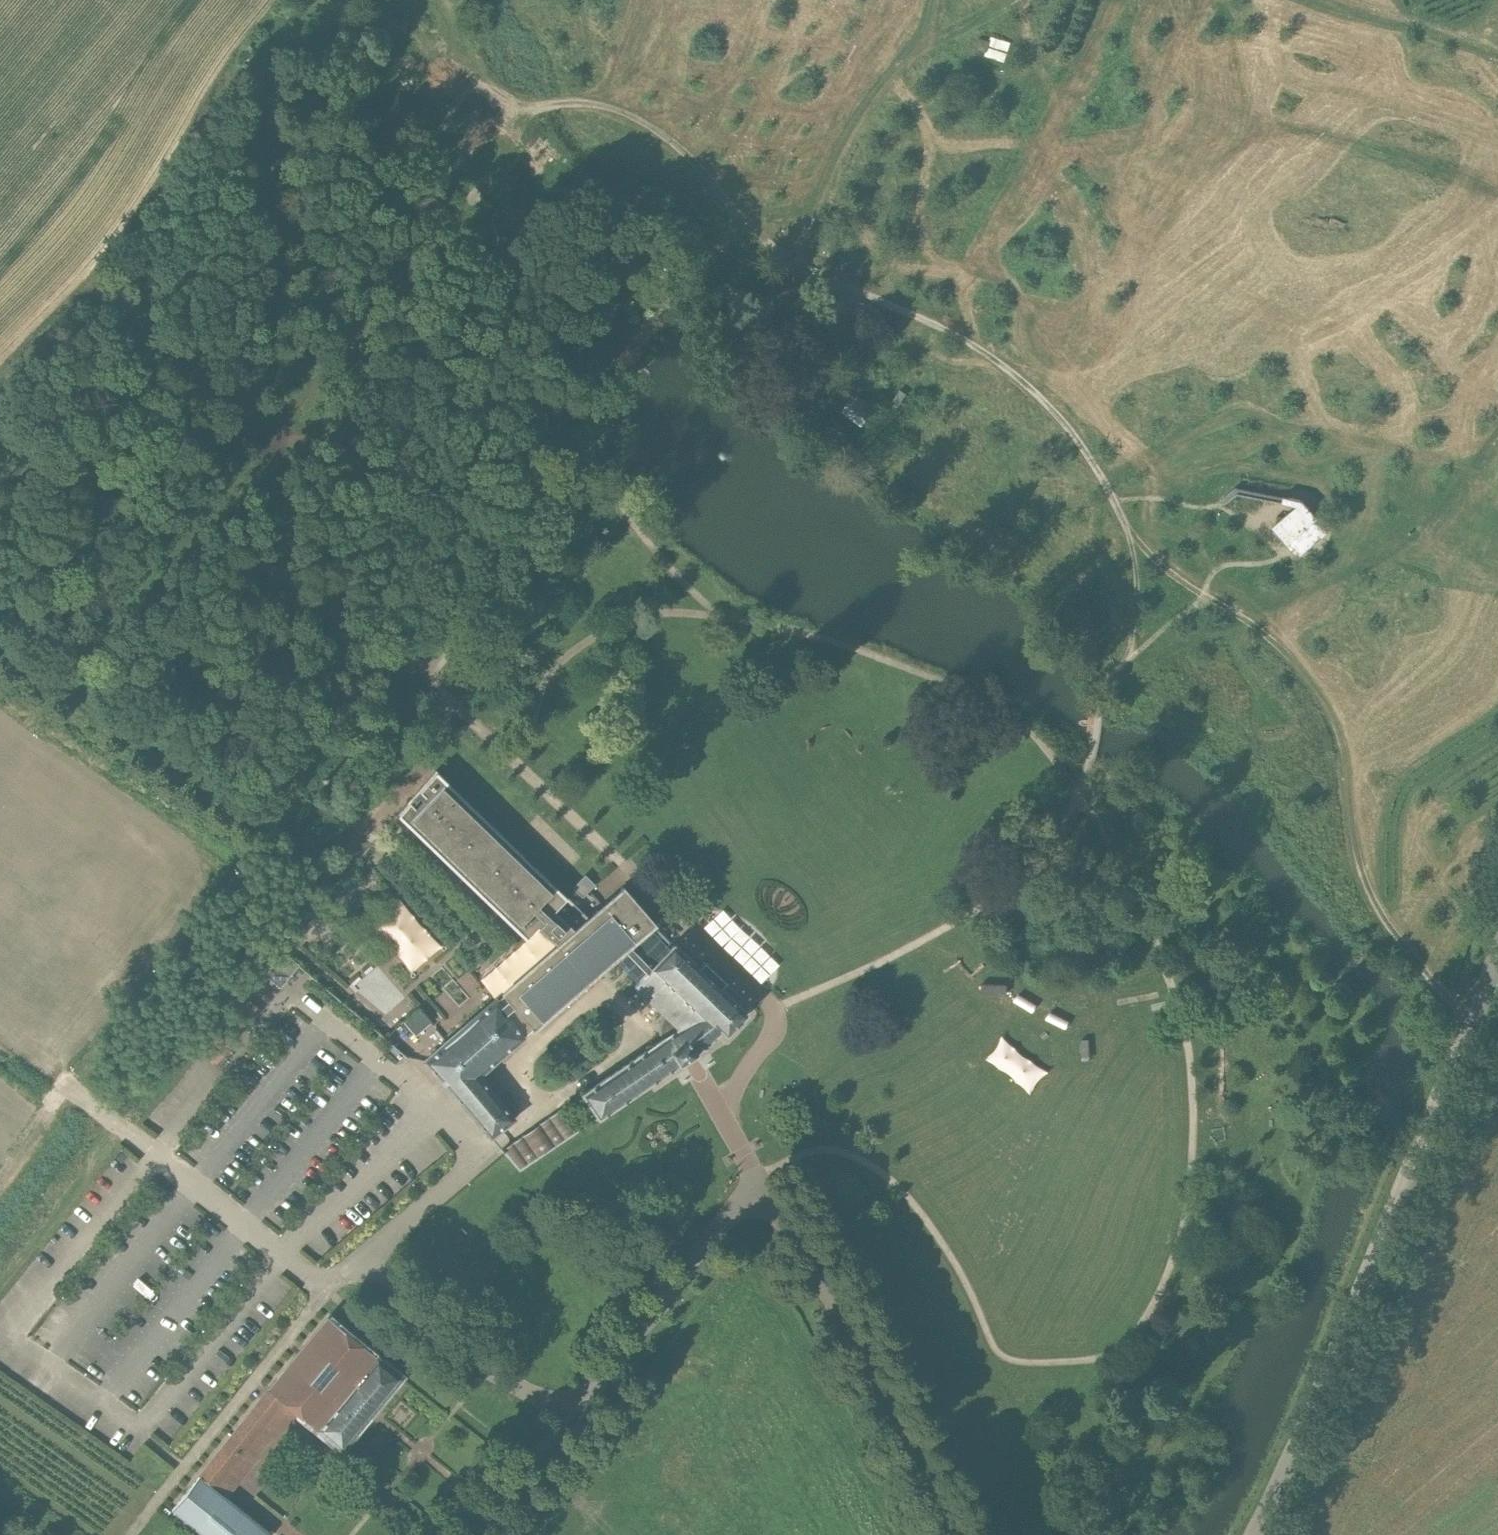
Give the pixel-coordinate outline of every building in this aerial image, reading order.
[(987,54),(1006,60),(1013,40),(994,34),(987,54)] [(867,421),(876,401),(854,391),(845,411),(867,421)] [(1287,545),(1321,517),(1306,500),(1304,501),(1236,488),(1221,500),(1225,505),(1238,495),(1257,499),(1298,506),(1272,527),(1287,545)] [(523,858),(435,773),(397,816),(536,928),(547,915),(566,933),(500,994),(501,995),(495,1000),(494,999),(424,1063),(490,1139),(515,1121),(479,1078),(523,1040),(523,1039),(532,1032),(533,1033),(615,962),(637,985),(634,988),(679,1030),(662,1041),(582,1096),(598,1121),(696,1055),(721,1032),(726,1037),(745,1016),(698,971),(672,947),(669,950),(650,931),(655,926),(624,890),(588,920),(535,870),(534,871),(522,859),(523,858)] [(585,875),(573,887),(581,896),(594,885),(585,875)] [(271,970),(268,974),(282,987),(302,964),(287,951),(283,956),(271,970)] [(558,1112),(501,1152),(504,1156),(519,1173),(575,1135),(558,1112)] [(224,1497),(294,1411),(340,1451),(374,1411),(401,1378),(328,1319),(269,1390),(172,1511),(201,1534),(270,1534),(224,1497)]
